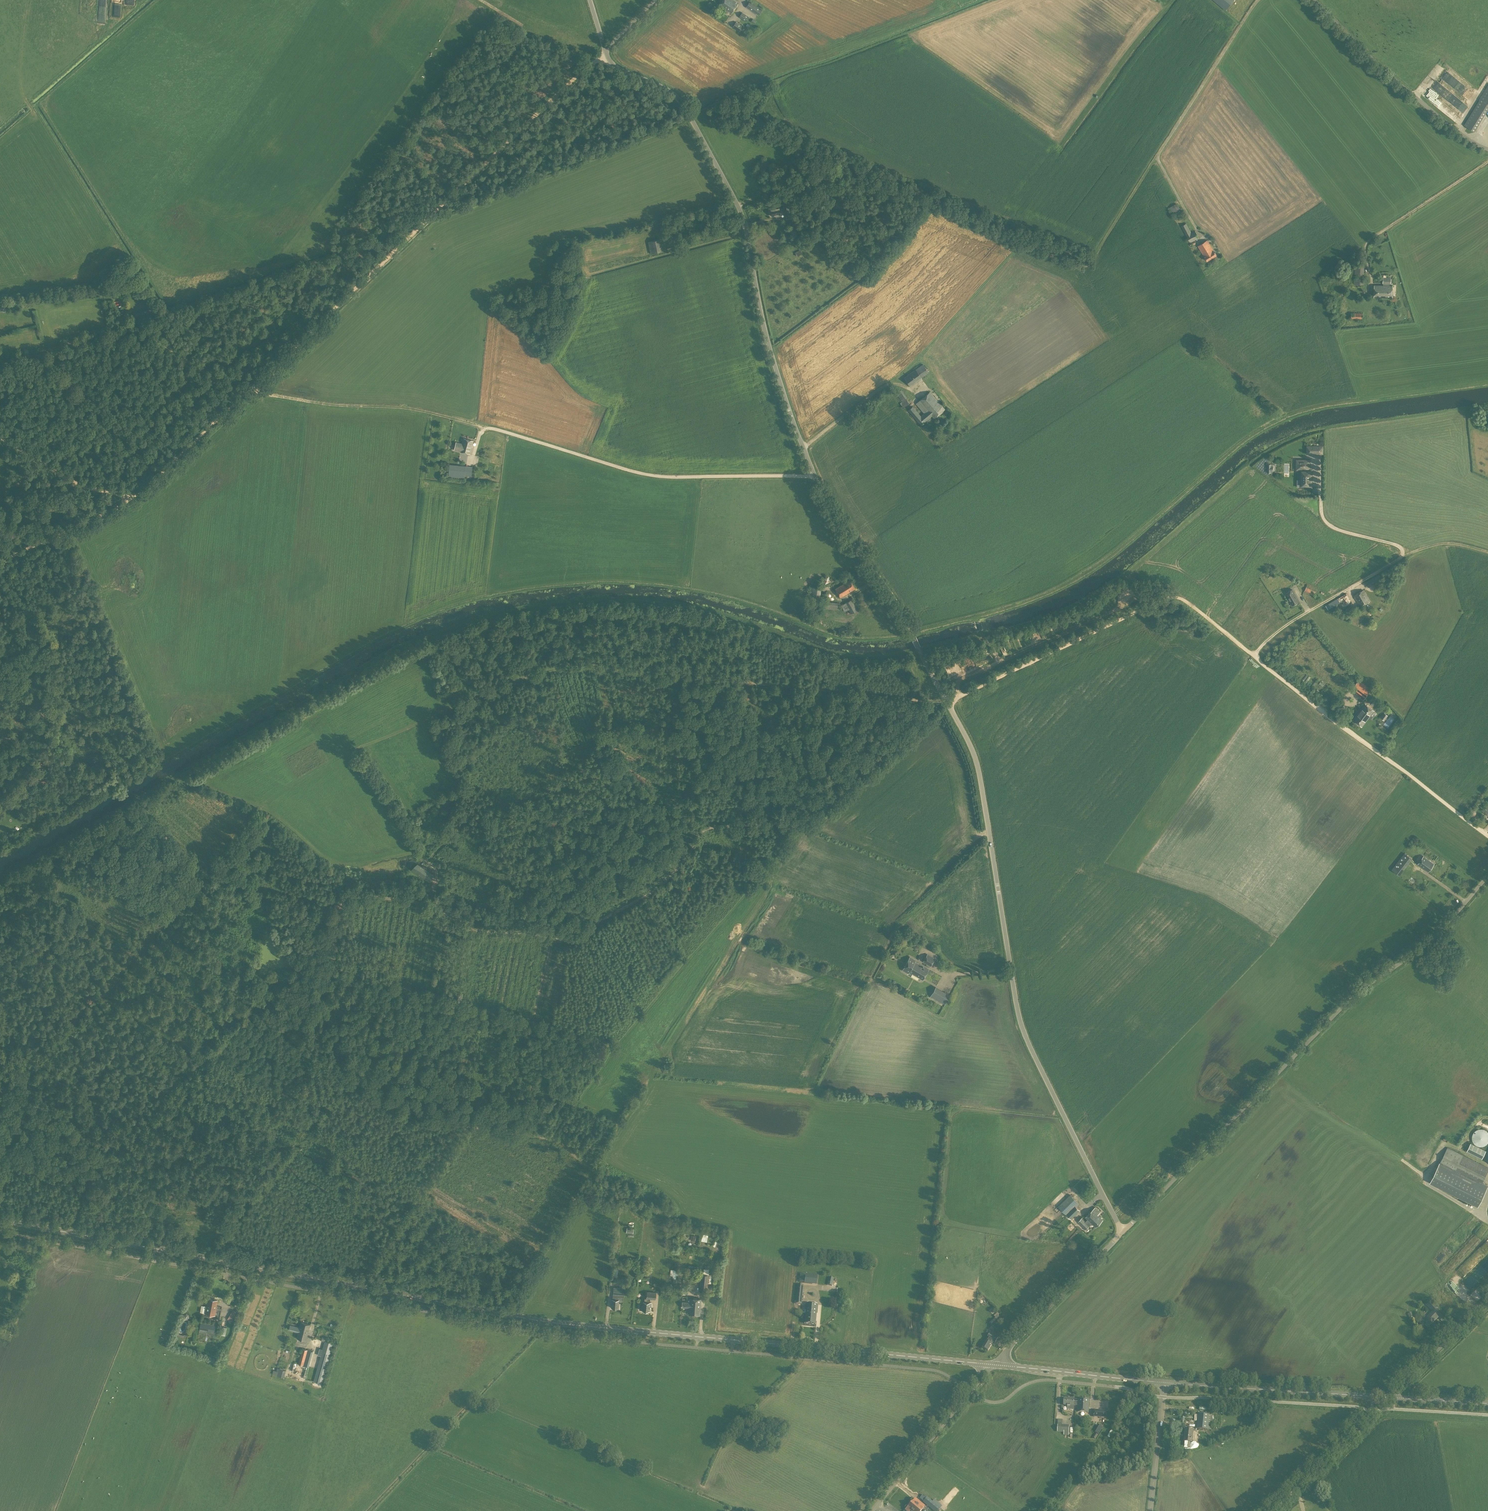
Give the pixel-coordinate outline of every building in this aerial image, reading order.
[(726,9),(731,0),(723,0),(720,5),(726,9)] [(732,0),(731,0),(726,9),(731,13),(737,4),(732,0)] [(1225,10),(1234,0),(1213,0),(1225,10)] [(758,15),(762,10),(750,1),(746,6),(758,15)] [(739,17),(746,21),(749,17),(742,12),(739,17)] [(739,31),(743,26),(736,21),(733,27),(739,31)] [(1464,125),(1467,126),(1474,131),(1485,113),(1487,114),(1487,113),(1487,86),(1464,125)] [(756,168),(759,172),(770,164),(766,160),(756,168)] [(1168,208),(1172,216),(1181,210),(1177,203),(1168,208)] [(772,216),(780,214),(784,213),(785,216),(791,215),(789,205),(783,206),(783,208),(779,209),(779,208),(771,210),(771,211),(770,211),(770,215),(772,215),(772,216)] [(1195,230),(1191,232),(1186,223),(1181,226),(1190,242),(1189,243),(1191,246),(1195,244),(1194,241),(1199,238),(1195,230)] [(784,238),(786,242),(793,239),(790,234),(784,238)] [(648,242),(650,253),(662,251),(659,239),(648,242)] [(1198,246),(1207,261),(1216,255),(1207,240),(1198,246)] [(1364,265),(1354,264),(1354,284),(1364,285),(1364,265)] [(1383,278),(1383,283),(1383,285),(1374,285),(1374,297),(1392,297),(1392,286),(1389,286),(1389,283),(1391,283),(1391,278),(1383,278)] [(130,316),(132,323),(146,318),(144,311),(130,316)] [(922,377),(929,372),(923,364),(904,377),(910,386),(922,378),(922,377)] [(895,392),(900,400),(905,397),(901,389),(895,392)] [(924,413),(921,416),(913,407),(908,410),(921,424),(932,416),(934,418),(944,409),(930,392),(916,403),(924,413)] [(903,407),(908,402),(904,399),(899,404),(903,407)] [(462,443),(461,443),(459,451),(470,454),(474,441),(463,438),(462,443)] [(1302,485),(1305,485),(1305,486),(1311,486),(1311,479),(1310,479),(1310,475),(1311,475),(1311,472),(1310,472),(1310,471),(1307,471),(1307,466),(1308,466),(1308,462),(1298,462),(1298,463),(1297,463),(1297,467),(1302,468),(1302,474),(1301,474),(1301,480),(1302,480),(1302,485)] [(449,464),(448,477),(465,479),(465,475),(472,476),(473,467),(466,466),(465,466),(449,464)] [(1382,580),(1379,575),(1366,582),(1368,587),(1382,580)] [(825,584),(831,581),(828,576),(822,578),(825,584)] [(835,589),(840,597),(855,588),(850,580),(835,589)] [(810,587),(809,599),(820,600),(821,587),(810,587)] [(1295,594),(1292,589),(1286,593),(1290,601),(1291,600),(1293,604),(1292,605),(1299,601),(1296,597),(1294,595),(1295,594)] [(1369,600),(1363,590),(1354,595),(1360,605),(1369,600)] [(1352,603),(1346,593),(1326,606),(1328,609),(1337,604),(1340,609),(1342,607),(1343,609),(1352,603)] [(848,609),(851,614),(858,609),(852,599),(841,605),(844,612),(848,609)] [(823,601),(822,608),(839,610),(840,603),(823,601)] [(1351,690),(1352,689),(1361,696),(1360,697),(1363,699),(1370,690),(1358,680),(1353,687),(1350,685),(1348,688),(1351,690)] [(1365,704),(1353,719),(1362,726),(1374,710),(1365,704)] [(1412,859),(1405,853),(1391,870),(1399,875),(1412,859)] [(1418,864),(1428,871),(1434,863),(1424,856),(1418,864)] [(419,865),(414,871),(414,872),(429,882),(429,881),(434,874),(434,875),(434,874),(419,865),(419,864),(419,865)] [(935,958),(927,954),(923,961),(930,966),(935,958)] [(915,960),(910,957),(902,970),(908,973),(909,972),(923,980),(929,969),(918,963),(917,964),(914,962),(915,960)] [(950,994),(936,987),(930,996),(944,1004),(950,994)] [(1472,1140),(1473,1143),(1475,1145),(1477,1146),(1480,1146),(1482,1146),(1484,1146),(1486,1144),(1487,1142),(1487,1133),(1486,1131),(1484,1130),(1482,1129),(1479,1129),(1477,1130),(1475,1131),(1473,1133),(1472,1135),(1472,1138),(1472,1140)] [(1462,1154),(1447,1147),(1440,1162),(1482,1182),(1481,1183),(1439,1162),(1429,1182),(1477,1206),(1487,1185),(1482,1182),(1487,1171),(1487,1167),(1462,1154)] [(1080,1210),(1075,1205),(1078,1202),(1070,1194),(1058,1206),(1071,1219),(1080,1210)] [(1082,1217),(1078,1222),(1084,1228),(1086,1229),(1090,1225),(1092,1223),(1096,1227),(1103,1219),(1098,1214),(1100,1212),(1096,1207),(1086,1217),(1087,1218),(1085,1221),(1082,1217)] [(673,1278),(678,1278),(679,1270),(680,1263),(675,1263),(674,1270),(671,1270),(671,1276),(673,1276),(673,1278)] [(705,1269),(704,1269),(703,1274),(701,1274),(700,1292),(713,1293),(713,1287),(708,1287),(709,1265),(705,1265),(705,1269)] [(613,1287),(612,1299),(611,1304),(612,1304),(611,1307),(618,1308),(619,1300),(618,1300),(618,1297),(624,1297),(624,1295),(625,1288),(613,1287)] [(646,1298),(645,1298),(644,1302),(643,1302),(643,1306),(640,1305),(639,1309),(642,1310),(649,1310),(649,1307),(651,1307),(651,1302),(650,1302),(650,1299),(656,1299),(656,1292),(647,1291),(646,1298)] [(216,1308),(217,1300),(209,1298),(207,1306),(206,1313),(215,1314),(216,1308)] [(682,1302),(682,1307),(689,1308),(689,1314),(700,1314),(701,1299),(690,1298),(689,1302),(682,1302)] [(1428,1327),(1438,1318),(1433,1312),(1437,1308),(1430,1300),(1425,1305),(1432,1312),(1425,1319),(1423,1317),(1418,1322),(1423,1326),(1426,1324),(1428,1327)] [(815,1325),(817,1305),(806,1304),(804,1324),(815,1325)] [(233,1310),(228,1318),(233,1321),(238,1313),(233,1310)] [(998,1316),(990,1323),(992,1325),(995,1329),(1003,1321),(1000,1317),(1000,1318),(998,1316)] [(290,1325),(289,1330),(298,1333),(297,1338),(306,1340),(310,1324),(301,1321),(300,1327),(290,1325)] [(216,1325),(201,1322),(199,1333),(213,1336),(214,1334),(214,1331),(215,1332),(216,1325)] [(987,1338),(988,1338),(986,1341),(982,1348),(988,1351),(993,1342),(995,1343),(998,1338),(1000,1336),(993,1332),(991,1335),(990,1334),(989,1335),(988,1334),(986,1337),(987,1338)] [(322,1383),(333,1343),(325,1341),(314,1381),(322,1383)] [(300,1358),(298,1364),(309,1367),(313,1351),(302,1348),(300,1358)] [(277,1368),(276,1371),(273,1370),(272,1374),(275,1375),(284,1377),(286,1370),(277,1368)] [(1067,1409),(1073,1410),(1074,1399),(1070,1399),(1070,1400),(1064,1399),(1064,1405),(1068,1405),(1067,1409)] [(1089,1400),(1078,1399),(1078,1412),(1089,1413),(1089,1400)] [(1212,1415),(1209,1415),(1198,1414),(1197,1429),(1211,1430),(1212,1415)] [(1058,1420),(1058,1425),(1057,1431),(1064,1432),(1064,1434),(1068,1435),(1069,1426),(1062,1425),(1062,1420),(1058,1420)] [(1185,1429),(1184,1442),(1183,1447),(1184,1449),(1188,1449),(1190,1448),(1191,1442),(1192,1443),(1193,1430),(1185,1429)] [(1103,1458),(1101,1460),(1110,1468),(1110,1467),(1112,1465),(1103,1458)] [(910,1504),(918,1510),(921,1510),(924,1506),(915,1499),(910,1504)] [(926,1499),(923,1502),(933,1510),(938,1510),(939,1510),(926,1499)]
